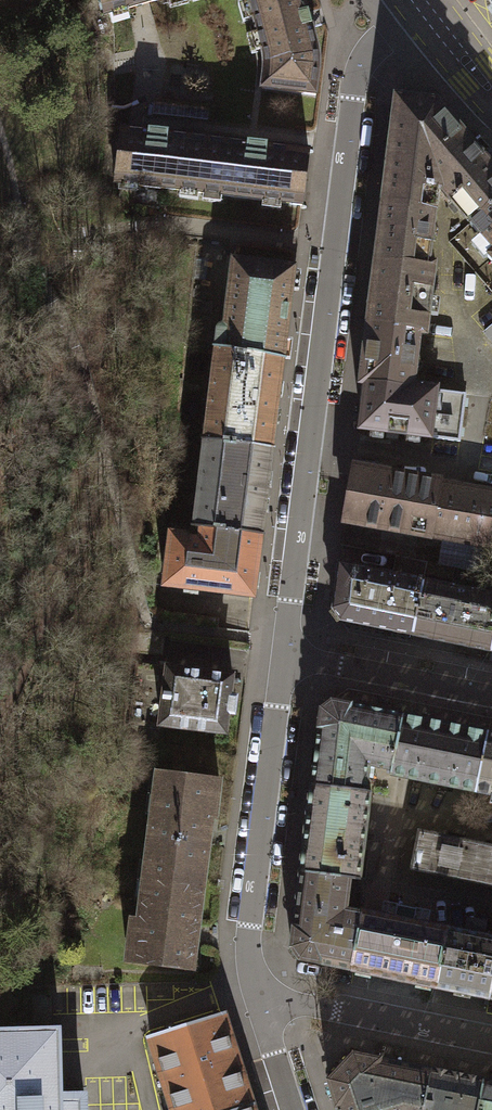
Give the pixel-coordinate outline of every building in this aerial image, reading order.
[(159,0),(101,0),(104,14),(110,13),(111,19),(128,14),(126,9),(159,0)] [(263,57),(264,65),(264,73),(262,89),(316,96),(319,64),(318,53),(304,0),(248,0),(263,57)] [(471,146),(435,105),(397,100),(383,206),(431,212),(433,190),(433,189),(428,189),(431,161),(452,163),(471,146)] [(210,107),(154,101),(152,114),(208,120),(210,107)] [(138,185),(201,193),(207,139),(122,128),(115,182),(121,183),(120,188),(137,191),(138,185)] [(309,151),(207,139),(201,193),(302,206),(309,151)] [(442,191),(469,223),(491,203),(491,171),(471,146),(452,163),(431,161),(428,189),(433,189),(433,190),(442,191)] [(491,262),(491,203),(469,223),(468,223),(481,238),(471,246),(484,261),(488,257),(491,262)] [(434,212),(431,212),(383,206),(376,261),(427,268),(427,266),(434,212)] [(371,304),(368,326),(419,332),(419,334),(425,335),(433,267),(427,266),(427,268),(376,261),(374,282),(368,282),(366,304),(371,304)] [(219,328),(217,350),(283,361),(294,270),(233,262),(225,329),(219,328)] [(491,341),(491,324),(484,332),(491,341)] [(419,334),(419,332),(368,326),(361,382),(367,382),(412,388),(412,387),(419,334)] [(205,442),(271,450),(283,361),(217,350),(205,442)] [(412,387),(412,388),(367,382),(361,429),(460,441),(466,393),(412,387)] [(194,528),(201,529),(261,537),(271,450),(205,442),(194,528)] [(431,536),(441,482),(354,466),(344,521),(431,536)] [(431,536),(484,546),(483,554),(490,556),(491,547),(491,491),(441,482),(431,536)] [(261,537),(201,529),(200,543),(192,542),(192,541),(187,541),(187,538),(170,535),(164,586),(253,598),(261,537)] [(333,609),(342,621),(413,635),(423,581),(339,564),(333,609)] [(491,651),(491,647),(491,595),(423,581),(413,635),(491,651)] [(160,726),(167,668),(137,664),(130,722),(160,726)] [(167,668),(160,726),(225,734),(228,713),(234,714),(236,699),(229,698),(232,676),(167,668)] [(402,715),(331,701),(320,709),(311,785),(364,792),(367,764),(391,769),(402,715)] [(411,717),(402,715),(391,769),(390,774),(402,776),(476,791),(488,733),(411,717)] [(488,733),(476,791),(491,795),(491,734),(488,733)] [(157,772),(144,881),(176,885),(176,883),(202,886),(212,807),(216,807),(219,779),(157,772)] [(311,785),(300,871),(350,877),(360,879),(371,793),(364,792),(311,785)] [(491,885),(491,847),(419,832),(412,869),(491,885)] [(291,947),(300,959),(351,970),(362,912),(345,909),(350,877),(300,871),(291,947)] [(192,970),(202,886),(176,883),(176,885),(144,881),(137,937),(131,937),(128,961),(192,970)] [(351,970),(436,987),(447,928),(362,910),(362,912),(351,970)] [(489,998),(491,983),(491,937),(447,928),(436,987),(489,998)] [(251,1103),(222,1012),(150,1035),(174,1109),(229,1109),(251,1103)] [(0,1027),(0,1109),(85,1109),(84,1094),(62,1095),(60,1026),(0,1027)] [(327,1079),(337,1109),(423,1109),(432,1069),(381,1058),(353,1052),(327,1079)] [(483,1079),(471,1077),(432,1069),(423,1109),(477,1109),(483,1079)] [(483,1079),(477,1109),(491,1109),(491,1081),(483,1079)]
